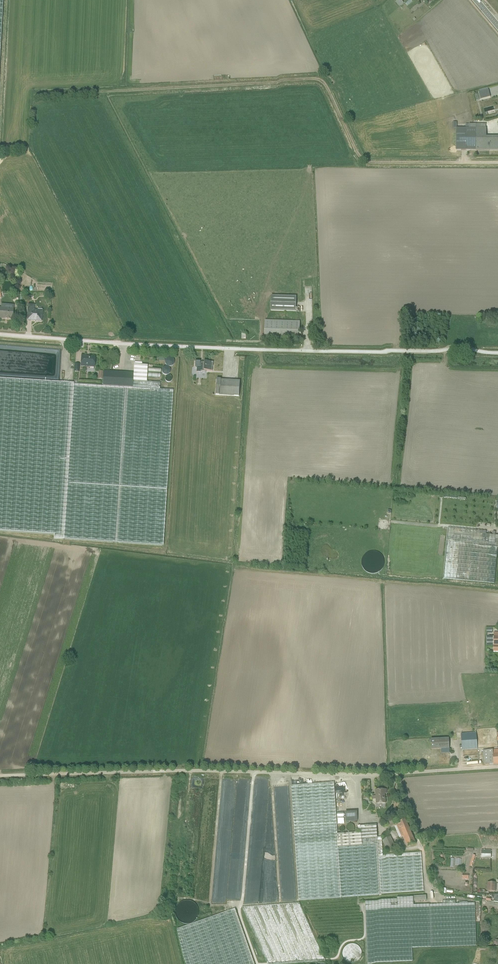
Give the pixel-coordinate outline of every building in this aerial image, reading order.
[(479,93),(481,101),(490,98),(488,91),(479,93)] [(490,109),(481,111),(483,117),(492,114),(490,109)] [(466,151),(497,151),(497,137),(487,137),(487,127),(466,126),(466,151)] [(271,295),(271,309),(295,311),(296,296),(271,295)] [(28,304),(27,321),(42,322),(43,310),(35,309),(35,305),(28,304)] [(13,320),(14,309),(0,307),(0,318),(13,320)] [(265,321),(265,339),(300,341),(300,322),(265,321)] [(80,366),(95,367),(96,355),(81,354),(80,366)] [(170,365),(171,357),(163,356),(162,364),(170,365)] [(195,371),(212,371),(212,361),(195,361),(195,371)] [(163,547),(174,390),(160,389),(160,383),(146,382),(147,365),(134,364),(133,373),(103,371),(102,385),(0,378),(0,531),(53,535),(53,539),(163,547)] [(240,381),(216,379),(215,395),(239,397),(240,381)] [(494,585),(497,550),(497,537),(486,536),(486,533),(448,530),(443,580),(494,585)] [(493,635),(492,639),(486,639),(486,648),(492,648),(492,654),(497,654),(497,635),(493,635)] [(476,734),(460,736),(461,753),(477,751),(476,734)] [(449,741),(430,742),(430,752),(449,751),(449,741)] [(482,753),(482,767),(497,766),(497,752),(482,753)] [(297,901),(423,893),(421,853),(382,855),(381,836),(376,837),(375,824),(358,825),(359,832),(336,833),(333,782),(290,785),(297,901)] [(376,804),(388,803),(387,789),(375,790),(376,804)] [(178,802),(178,794),(170,794),(170,802),(178,802)] [(355,821),(354,811),(343,811),(343,821),(355,821)] [(400,835),(403,843),(411,841),(407,829),(403,830),(401,826),(397,828),(395,823),(391,825),(395,836),(400,835)] [(496,885),(487,884),(487,893),(495,893),(496,885)] [(475,946),(474,904),(454,905),(454,901),(441,901),(441,905),(412,906),(412,898),(396,898),(396,901),(364,902),(365,963),(412,962),(412,948),(475,946)] [(237,908),(176,929),(188,963),(256,963),(237,908)]
